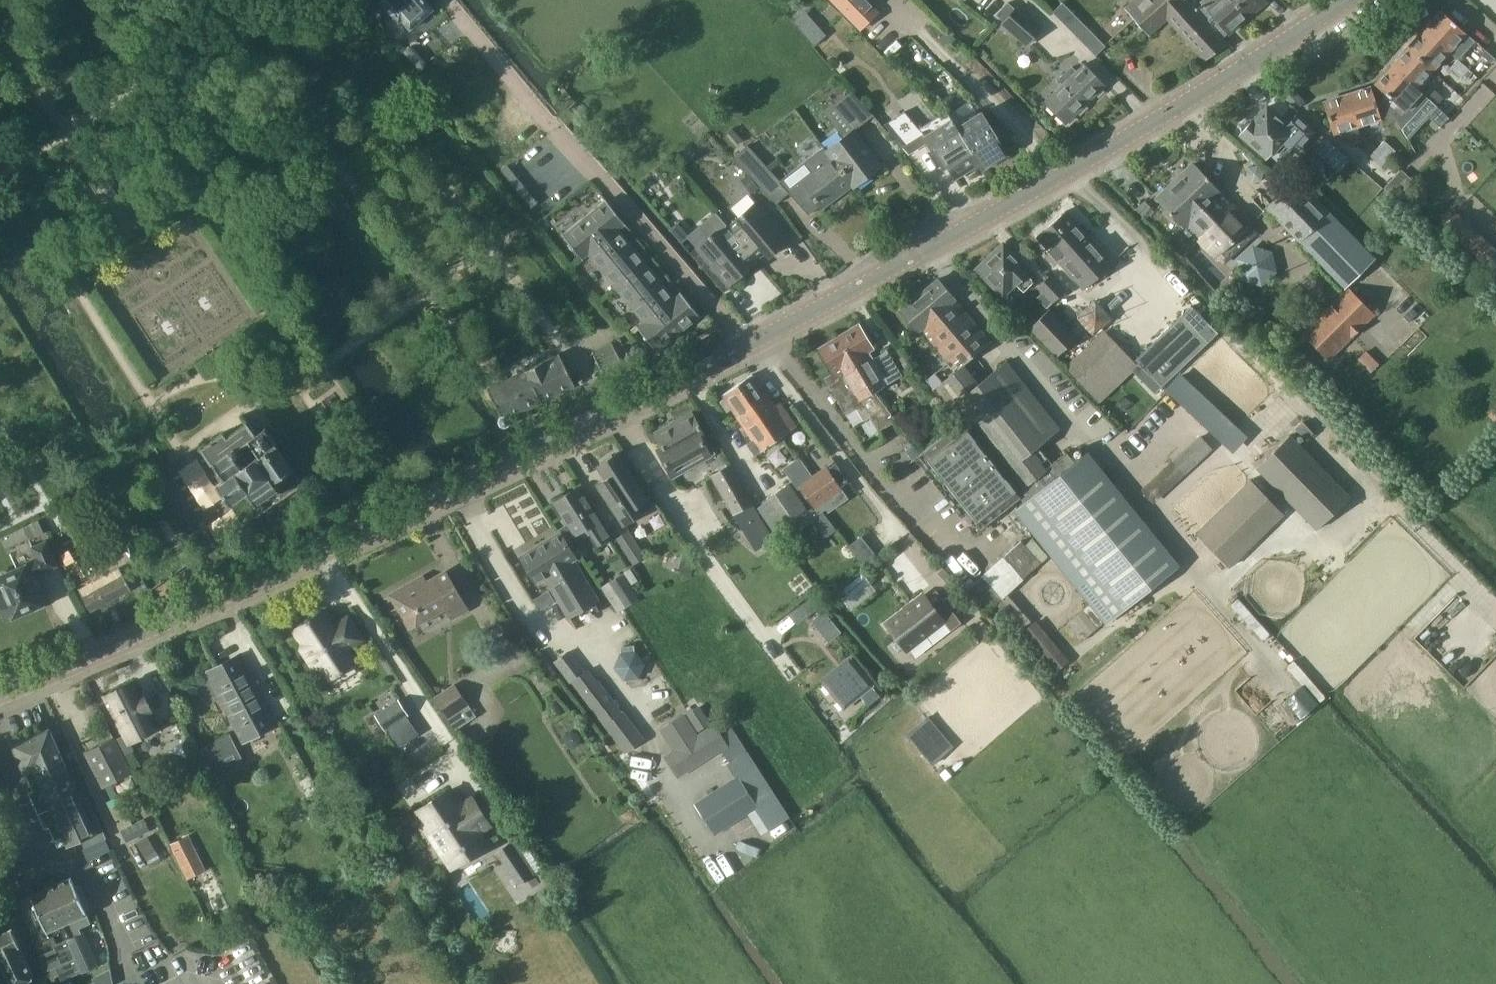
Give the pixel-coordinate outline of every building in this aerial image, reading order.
[(399,21),(402,19),(410,29),(416,23),(433,9),(428,3),(425,0),(380,0),(399,21)] [(833,5),(857,30),(875,13),(863,0),(829,0),(833,5)] [(1221,37),(1200,14),(1187,0),(1136,0),(1126,9),(1150,35),(1168,19),(1206,60),(1226,43),(1221,37)] [(1247,18),(1232,0),(1220,0),(1209,9),(1208,8),(1200,14),(1221,37),(1228,32),(1229,33),(1247,18)] [(1247,18),(1266,2),(1267,1),(1266,0),(1232,0),(1247,18)] [(997,14),(1004,21),(1002,23),(1028,46),(1043,28),(1017,6),(1015,8),(1008,2),(997,14)] [(1096,55),(1105,46),(1064,3),(1054,13),(1096,55)] [(813,47),(827,35),(805,10),(791,22),(813,47)] [(1448,50),(1464,32),(1441,11),(1425,29),(1448,50)] [(1431,68),(1448,50),(1425,29),(1408,47),(1431,68)] [(1408,47),(1392,65),(1415,86),(1431,68),(1408,47)] [(1495,58),(1483,47),(1479,52),(1491,62),(1495,58)] [(1472,72),(1468,69),(1457,59),(1451,67),(1461,77),(1462,77),(1464,75),(1467,78),(1472,72)] [(1066,123),(1084,107),(1105,86),(1086,65),(1078,72),(1075,69),(1061,82),(1063,84),(1046,101),(1066,123)] [(1438,106),(1415,86),(1392,65),(1376,83),(1386,92),(1381,97),(1392,114),(1403,130),(1413,123),(1404,109),(1402,107),(1399,104),(1408,94),(1413,98),(1412,100),(1428,115),(1429,116),(1438,106)] [(1437,104),(1444,96),(1432,85),(1425,93),(1437,104)] [(1348,95),(1357,124),(1381,117),(1376,103),(1371,88),(1348,95)] [(853,91),(835,105),(854,129),(872,115),(869,110),(853,91)] [(1360,132),(1357,124),(1348,95),(1324,103),(1334,132),(1346,128),(1348,135),(1360,132)] [(970,101),(949,115),(958,129),(980,163),(983,168),(984,168),(1007,154),(982,114),(980,116),(970,101)] [(1252,120),(1251,122),(1245,122),(1240,126),(1241,133),(1240,133),(1268,157),(1283,139),(1296,150),(1312,130),(1295,115),(1287,124),(1267,106),(1254,121),(1252,120)] [(954,178),(980,163),(958,129),(949,115),(942,119),(921,132),(918,128),(910,119),(903,112),(885,123),(891,130),(908,153),(927,141),(937,158),(941,156),(954,178)] [(855,187),(882,166),(854,129),(827,150),(853,184),(855,187)] [(1377,148),(1389,158),(1396,150),(1396,149),(1385,140),(1377,148)] [(1341,151),(1331,142),(1322,152),(1332,161),(1341,151)] [(776,203),(789,191),(748,145),(735,158),(776,203)] [(1382,166),(1389,158),(1377,148),(1370,156),(1382,166)] [(823,208),(853,184),(827,150),(820,156),(825,163),(802,180),(823,208)] [(1212,182),(1194,163),(1158,199),(1184,225),(1187,223),(1220,257),(1221,255),(1227,261),(1257,231),(1251,226),(1253,224),(1220,191),(1221,190),(1220,189),(1225,185),(1217,177),(1212,182)] [(501,171),(509,180),(512,176),(514,175),(511,171),(506,166),(505,167),(501,170),(501,171)] [(1400,170),(1384,188),(1385,188),(1393,195),(1409,178),(1401,170),(1400,170)] [(512,176),(509,180),(516,189),(520,185),(522,184),(514,175),(512,176)] [(752,194),(760,188),(749,175),(741,180),(752,194)] [(1268,185),(1267,186),(1273,191),(1278,186),(1273,180),(1272,181),(1268,185)] [(1346,287),(1374,259),(1296,180),(1268,207),(1346,287)] [(530,193),(522,184),(520,185),(516,189),(524,198),(528,195),(530,193)] [(537,202),(530,193),(528,195),(524,198),(532,207),(536,204),(537,202)] [(618,229),(623,225),(625,224),(624,223),(606,200),(582,220),(573,227),(563,236),(566,241),(572,247),(582,259),(588,254),(589,253),(618,229)] [(769,257),(789,240),(756,202),(737,218),(738,219),(728,228),(756,260),(765,252),(769,257)] [(1085,289),(1114,263),(1068,211),(1039,236),(1085,289)] [(1495,262),(1495,249),(1454,211),(1443,222),(1491,267),(1495,262)] [(670,229),(675,235),(677,237),(681,242),(689,235),(684,230),(677,222),(675,225),(671,228),(670,229)] [(756,260),(728,228),(718,236),(714,232),(695,247),(728,285),(748,269),(747,268),(756,260)] [(616,287),(646,263),(618,229),(589,253),(591,256),(616,287)] [(1025,291),(1035,281),(1026,272),(1029,270),(1005,246),(981,270),(1004,294),(1017,282),(1025,291)] [(644,321),(674,297),(646,263),(616,287),(644,321)] [(1049,306),(1063,290),(1051,277),(1038,287),(1042,292),(1038,297),(1049,306)] [(991,342),(938,279),(902,310),(919,330),(921,328),(957,370),(965,364),(991,342)] [(1330,360),(1375,314),(1349,288),(1304,334),(1330,360)] [(674,297),(644,321),(638,326),(637,327),(656,350),(657,350),(700,315),(697,312),(693,307),(689,302),(681,292),(680,293),(674,297)] [(1060,354),(1080,335),(1053,308),(1034,326),(1060,354)] [(1183,316),(1137,360),(1140,363),(1133,370),(1156,394),(1162,387),(1209,343),(1183,316)] [(871,361),(866,353),(873,349),(859,325),(839,337),(860,373),(863,371),(876,391),(902,375),(888,352),(871,361)] [(1099,397),(1136,363),(1105,331),(1069,365),(1099,397)] [(860,373),(839,337),(819,349),(820,352),(818,353),(822,360),(825,359),(834,373),(832,374),(838,384),(832,388),(847,413),(857,408),(865,421),(871,417),(880,430),(896,421),(876,391),(863,371),(860,373)] [(628,353),(621,338),(593,352),(602,372),(634,357),(636,358),(638,359),(642,359),(644,359),(646,356),(646,352),(645,350),(643,348),(640,347),(637,347),(635,349),(634,350),(628,353)] [(1372,373),(1379,366),(1366,353),(1359,360),(1372,373)] [(504,426),(508,426),(510,424),(511,422),(511,420),(510,416),(574,385),(558,354),(488,388),(501,415),(500,416),(499,418),(498,421),(499,423),(501,425),(504,426)] [(945,402),(961,422),(1017,492),(1046,468),(1033,451),(1060,428),(1030,390),(1007,361),(980,382),(965,364),(957,370),(943,383),(942,382),(935,373),(927,379),(934,389),(945,402)] [(775,405),(753,373),(722,394),(725,398),(721,400),(728,410),(731,407),(753,440),(748,444),(755,454),(761,450),(762,451),(792,430),(797,426),(779,401),(775,405)] [(1228,446),(1241,431),(1181,375),(1168,390),(1228,446)] [(1486,411),(1495,423),(1495,403),(1486,411)] [(693,413),(661,430),(656,433),(661,443),(664,447),(661,449),(659,450),(661,455),(673,476),(715,452),(693,413)] [(1303,421),(1296,428),(1306,439),(1313,432),(1303,421)] [(257,435),(249,422),(228,437),(225,432),(202,448),(212,463),(214,462),(225,478),(217,483),(231,503),(248,491),(256,503),(279,488),(274,482),(294,468),(277,444),(278,444),(268,428),(257,435)] [(981,527),(1020,497),(1017,492),(961,422),(933,444),(922,453),(921,454),(914,445),(906,451),(916,464),(925,457),(981,527)] [(1319,531),(1352,498),(1291,436),(1258,469),(1319,531)] [(1153,503),(1173,484),(1212,449),(1202,437),(1196,442),(1174,462),(1142,491),(1153,503)] [(1046,468),(1017,492),(1020,497),(1026,504),(1017,511),(1090,602),(1105,621),(1107,624),(1180,565),(1089,453),(1076,463),(1067,452),(1046,468)] [(642,514),(653,506),(648,498),(647,499),(618,454),(613,457),(612,455),(603,462),(604,464),(599,467),(608,479),(599,485),(618,513),(622,510),(634,502),(642,514)] [(732,511),(751,500),(731,465),(712,476),(732,511)] [(813,507),(841,488),(828,470),(827,468),(800,487),(813,507)] [(306,491),(310,490),(312,488),(313,485),(312,482),(311,480),(308,478),(306,478),(303,479),(302,480),(300,483),(301,489),(303,491),(306,491)] [(1233,568),(1286,515),(1252,480),(1198,533),(1233,568)] [(764,504),(758,508),(781,543),(787,539),(792,536),(785,526),(808,511),(790,484),(763,502),(764,504)] [(611,538),(600,520),(579,488),(555,502),(576,534),(589,526),(601,544),(611,538)] [(745,524),(759,547),(773,538),(759,516),(745,524)] [(112,565),(129,555),(112,524),(95,534),(112,565)] [(636,565),(648,557),(631,530),(618,538),(636,565)] [(599,610),(602,608),(573,560),(575,559),(574,557),(561,534),(560,533),(521,557),(527,566),(537,582),(544,578),(552,591),(569,619),(580,612),(589,607),(591,610),(593,614),(594,613),(599,610)] [(48,600),(36,572),(55,563),(46,543),(34,548),(39,558),(31,562),(32,563),(0,577),(0,601),(8,618),(48,600)] [(866,564),(876,556),(869,547),(859,555),(866,564)] [(695,562),(682,557),(678,572),(691,573),(695,562)] [(92,611),(131,589),(119,567),(80,589),(92,611)] [(467,608),(447,572),(419,588),(416,582),(392,595),(410,629),(446,608),(451,617),(467,608)] [(864,573),(839,593),(846,601),(871,582),(864,573)] [(989,610),(1000,601),(979,579),(965,592),(986,614),(989,610)] [(617,593),(626,607),(637,600),(628,586),(617,593)] [(913,644),(950,615),(957,624),(965,618),(947,597),(939,603),(929,591),(892,620),(913,644)] [(554,601),(549,592),(540,598),(545,606),(554,601)] [(1022,632),(1032,622),(1009,596),(998,606),(1022,632)] [(306,645),(302,648),(316,669),(320,667),(329,680),(356,663),(346,649),(366,636),(357,622),(352,625),(348,618),(338,625),(327,608),(295,628),(306,645)] [(831,644),(845,633),(828,611),(814,622),(831,644)] [(1057,672),(1070,661),(1036,622),(1023,633),(1057,672)] [(583,670),(569,652),(558,661),(603,724),(606,722),(626,749),(641,738),(600,681),(598,683),(587,668),(583,670)] [(243,741),(278,722),(242,654),(207,672),(243,741)] [(825,679),(847,706),(872,685),(850,659),(825,679)] [(126,735),(117,739),(124,754),(134,749),(131,742),(156,729),(149,713),(153,711),(145,695),(140,697),(132,682),(106,695),(126,735)] [(433,697),(434,698),(446,717),(466,705),(468,703),(455,683),(433,697)] [(401,745),(395,736),(413,725),(407,715),(408,715),(399,700),(376,715),(386,730),(389,728),(400,746),(401,745)] [(690,714),(697,726),(700,730),(704,728),(711,723),(701,707),(690,714)] [(661,729),(669,741),(675,750),(674,750),(666,756),(666,757),(677,772),(679,776),(728,745),(716,726),(709,731),(697,739),(691,730),(682,716),(661,729)] [(935,765),(956,747),(929,717),(909,735),(935,765)] [(94,832),(49,730),(15,745),(35,790),(30,792),(46,827),(50,825),(59,845),(68,841),(69,843),(94,832)] [(208,777),(243,760),(231,735),(196,752),(208,777)] [(104,787),(133,772),(124,754),(117,739),(116,737),(86,752),(104,787)] [(716,833),(757,806),(738,776),(696,803),(716,833)] [(453,867),(487,845),(478,832),(490,824),(473,798),(461,806),(450,789),(416,812),(453,867)] [(132,824),(121,830),(124,834),(127,842),(150,830),(144,820),(143,818),(132,824)] [(161,859),(147,836),(137,842),(150,865),(161,859)] [(498,851),(497,852),(505,864),(515,858),(519,855),(510,843),(500,849),(498,851)] [(176,854),(188,878),(203,870),(191,846),(176,854)] [(11,891),(21,886),(16,875),(6,880),(11,891)] [(47,932),(55,951),(56,953),(57,952),(62,964),(55,967),(61,980),(82,971),(83,972),(96,967),(81,933),(78,926),(90,920),(88,914),(80,898),(71,878),(55,885),(51,887),(47,888),(43,890),(31,895),(35,906),(47,932)] [(34,977),(11,928),(0,934),(0,983),(18,983),(34,977)] [(51,952),(40,957),(44,966),(55,962),(51,952)]
